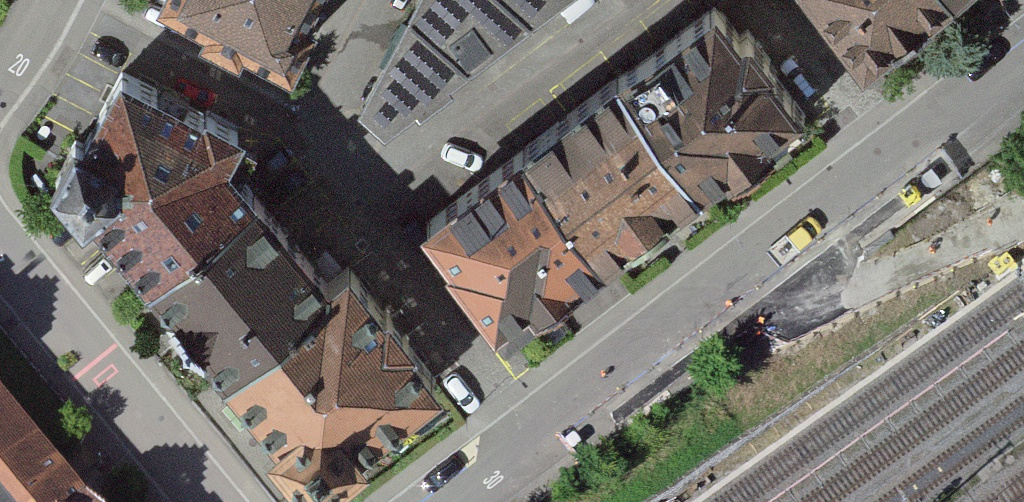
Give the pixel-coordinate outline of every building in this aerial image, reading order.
[(157,3),(294,70),(329,0),(158,0),(157,3)] [(336,109),(359,136),(537,0),(393,0),(336,109)] [(833,43),(862,82),(965,0),(800,0),(833,43)] [(773,80),(719,7),(622,79),(713,202),(810,131),(773,80)] [(713,202),(622,79),(509,158),(606,290),(616,277),(646,255),(713,202)] [(128,80),(60,173),(64,210),(77,229),(95,217),(269,435),(250,448),(293,501),(296,501),(440,392),(406,356),(229,169),(246,137),(128,80)] [(606,290),(509,158),(423,223),(460,280),(508,354),(606,290)] [(0,409),(0,501),(78,501),(0,409)]
